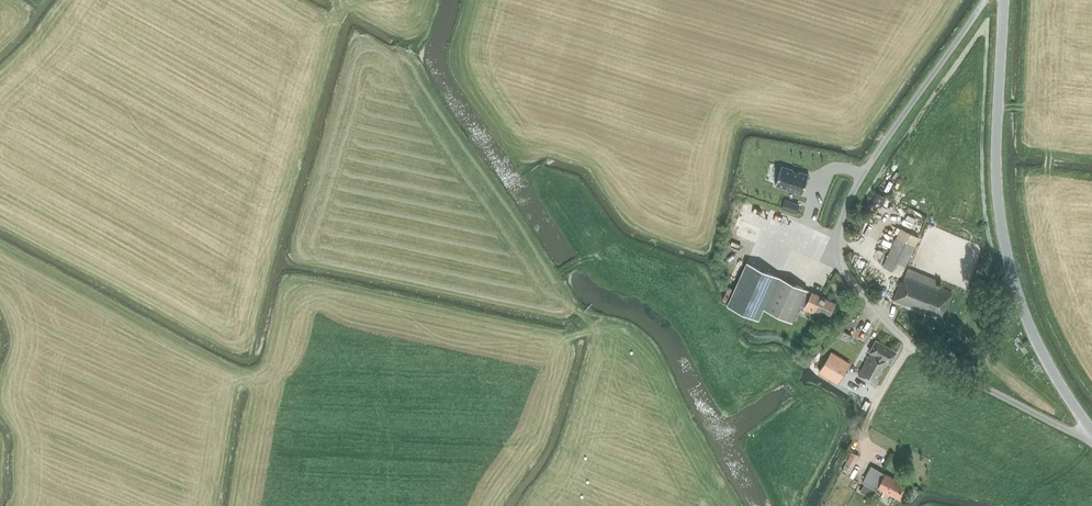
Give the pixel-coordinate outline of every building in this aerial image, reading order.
[(808,174),(782,166),(776,185),(802,194),(808,174)] [(785,200),(782,208),(796,213),(799,205),(785,200)] [(896,238),(883,266),(901,275),(915,247),(896,238)] [(763,308),(764,308),(779,276),(747,262),(727,305),(758,319),(763,308)] [(868,278),(874,269),(867,263),(860,272),(868,278)] [(902,282),(901,282),(894,297),(892,297),(891,299),(893,300),(893,302),(931,317),(932,315),(933,313),(942,317),(953,292),(942,287),(941,290),(937,288),(940,281),(908,268),(905,275),(902,282)] [(835,303),(794,283),(779,276),(764,308),(792,322),(799,306),(827,320),(829,316),(835,303)] [(856,327),(850,323),(846,330),(852,334),(856,327)] [(876,384),(887,366),(888,367),(897,351),(876,340),(869,351),(871,352),(859,373),(866,377),(865,378),(876,384)] [(831,352),(819,371),(838,382),(849,364),(831,352)] [(851,452),(843,467),(851,471),(859,456),(851,452)] [(900,500),(908,485),(894,477),(894,478),(885,473),(885,474),(871,466),(863,483),(876,490),(877,487),(900,500)]
